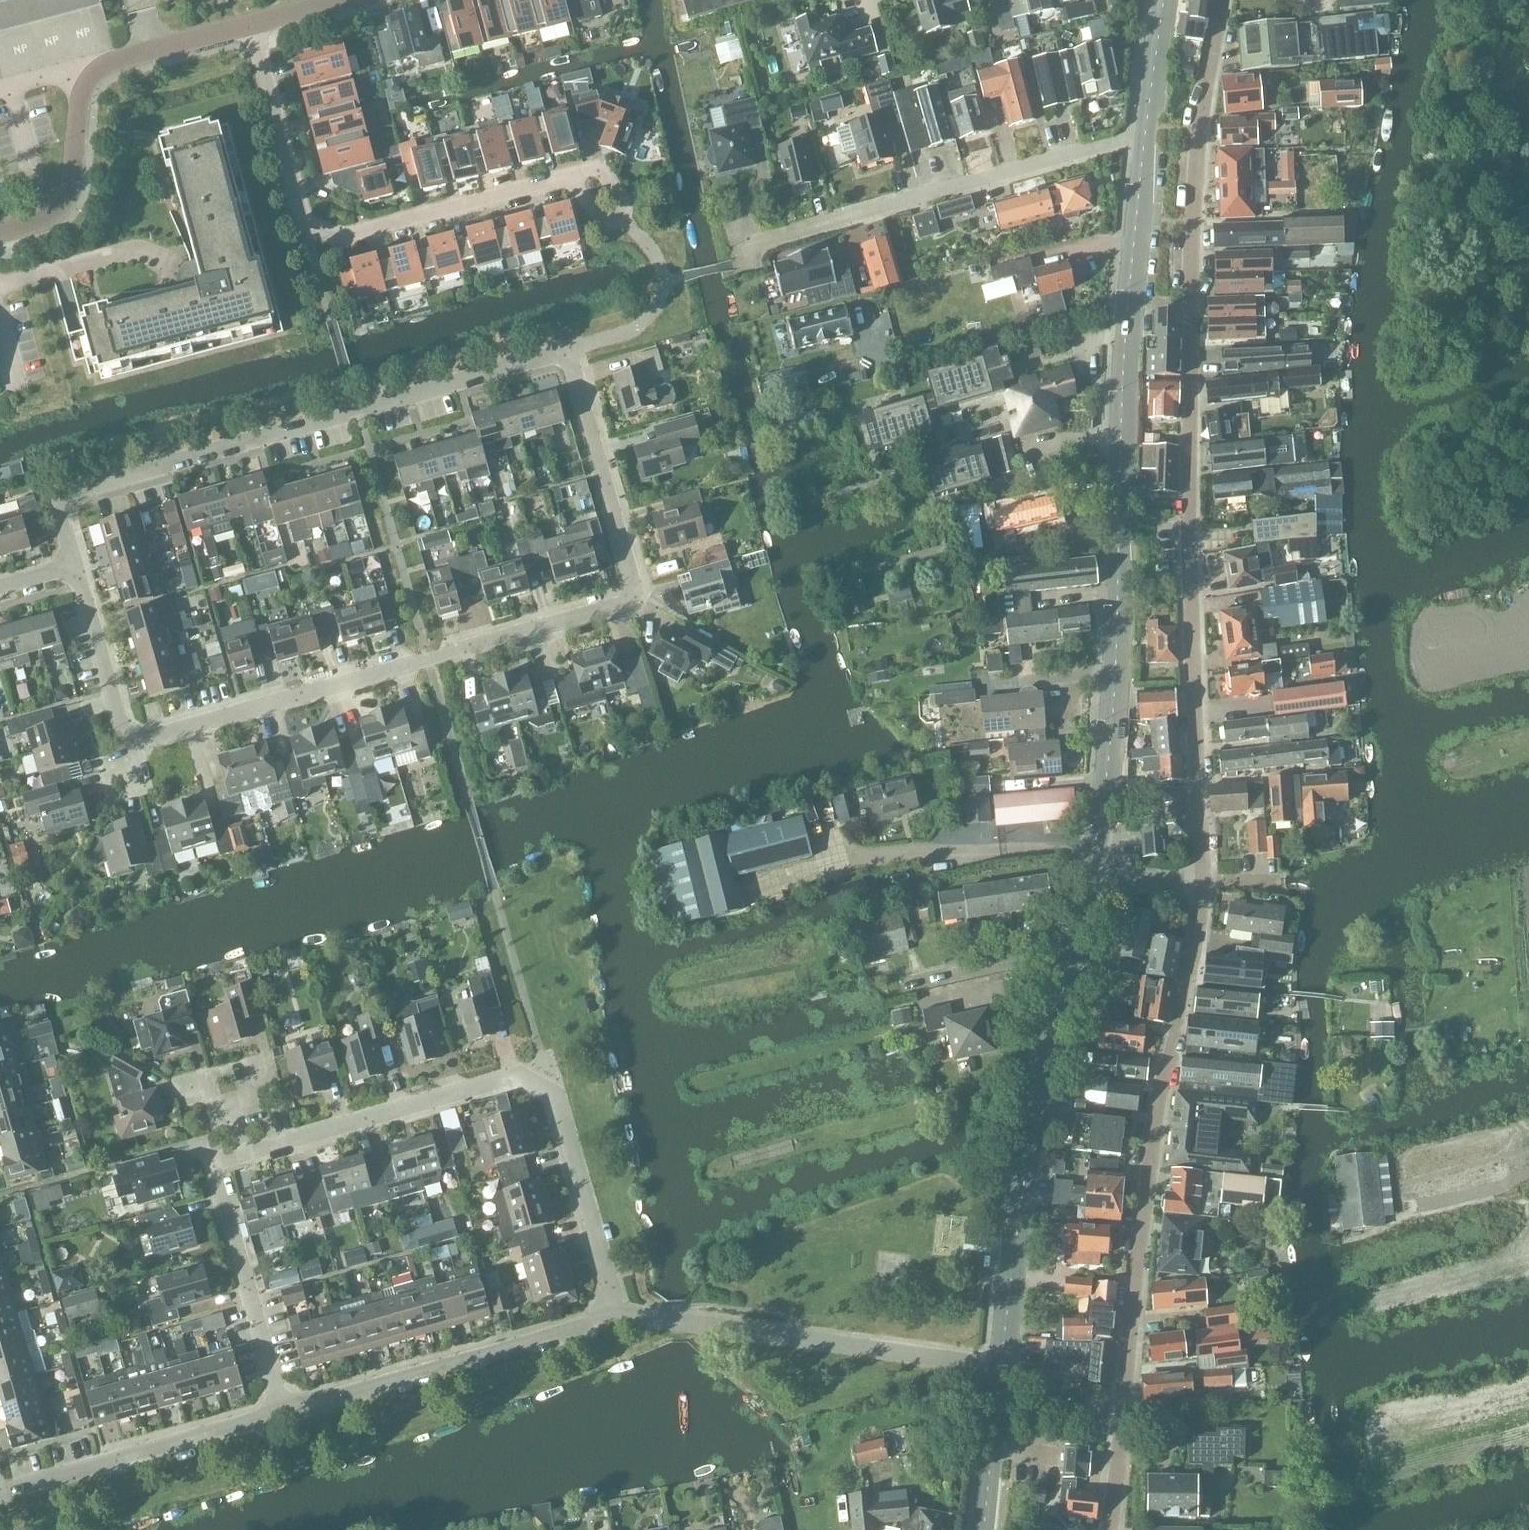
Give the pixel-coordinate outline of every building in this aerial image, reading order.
[(101,4),(102,5),(103,0),(0,0),(0,31),(101,4)] [(471,7),(469,0),(457,3),(458,10),(440,15),(451,54),(481,46),(471,7)] [(471,7),(481,46),(510,39),(500,0),(487,0),(487,2),(471,7)] [(531,0),(500,0),(510,39),(539,31),(531,0)] [(539,31),(568,23),(562,0),(531,0),(539,31)] [(587,0),(574,4),(576,11),(579,23),(592,20),(587,0)] [(689,29),(768,6),(766,0),(704,0),(682,6),(689,29)] [(925,35),(954,26),(952,20),(970,15),(965,0),(916,0),(925,35)] [(1016,27),(1029,24),(1027,16),(1055,9),(1053,0),(1009,0),(1016,27)] [(1114,9),(1123,6),(1121,0),(1111,0),(1114,9)] [(1179,39),(1203,42),(1205,30),(1207,30),(1211,0),(1193,0),(1191,22),(1182,21),(1179,39)] [(1340,10),(1391,6),(1391,0),(1339,0),(1340,10)] [(1094,2),(1063,10),(1066,23),(1097,15),(1094,2)] [(391,30),(379,33),(387,64),(399,61),(411,58),(419,63),(421,70),(445,63),(438,36),(425,40),(418,12),(388,20),(391,30)] [(1379,57),(1374,14),(1295,23),(1295,21),(1238,27),(1242,73),(1299,67),(1299,66),(1379,57)] [(817,20),(816,16),(797,21),(811,72),(821,69),(820,62),(848,54),(849,60),(842,62),(842,63),(877,53),(870,29),(846,36),(840,17),(829,20),(828,17),(817,20)] [(981,30),(973,32),(978,48),(986,46),(981,30)] [(1111,43),(1034,60),(1044,108),(1071,103),(1085,100),(1105,96),(1109,99),(1115,98),(1119,93),(1121,92),(1111,43)] [(310,87),(349,76),(341,46),(302,57),(307,74),(300,76),(303,88),(310,87)] [(552,48),(543,50),(546,60),(551,59),(554,58),(555,58),(552,48)] [(542,50),(535,52),(537,59),(544,57),(542,50)] [(522,54),(515,56),(518,68),(525,66),(522,54)] [(882,76),(896,73),(891,55),(877,58),(882,76)] [(1471,57),(1471,81),(1492,80),(1492,57),(1471,57)] [(994,69),(992,59),(975,64),(985,101),(1002,96),(1010,127),(1036,120),(1020,62),(994,69)] [(949,63),(938,67),(941,77),(952,74),(949,63)] [(565,93),(571,91),(587,87),(593,85),(589,71),(561,78),(565,93)] [(455,73),(448,75),(450,83),(457,81),(455,73)] [(1227,114),(1263,110),(1259,75),(1223,79),(1227,114)] [(318,116),(357,105),(349,76),(310,87),(314,103),(307,105),(311,117),(318,116)] [(851,125),(838,129),(845,153),(858,149),(863,167),(895,158),(886,128),(902,124),(894,94),(889,79),(864,86),(870,107),(874,118),(851,125)] [(1322,109),(1362,107),(1361,82),(1321,84),(1322,109)] [(524,86),(527,98),(539,94),(538,90),(534,91),(532,84),(524,86)] [(955,141),(949,118),(940,86),(914,94),(913,89),(894,94),(902,124),(911,153),(955,141)] [(949,118),(955,141),(986,132),(974,88),(949,95),(955,117),(949,118)] [(631,139),(643,107),(601,91),(574,98),(581,123),(598,119),(609,123),(601,146),(625,155),(626,152),(630,150),(633,143),(631,139)] [(840,96),(824,99),(827,113),(843,109),(840,96)] [(404,97),(388,101),(391,112),(407,107),(404,97)] [(720,174),(755,166),(747,132),(763,129),(756,99),(723,107),(728,129),(710,133),(714,148),(710,151),(709,155),(708,158),(709,162),(711,165),(714,167),(718,168),(720,174)] [(805,103),(790,107),(793,119),(808,115),(805,103)] [(325,145),(365,134),(357,105),(318,116),(322,132),(315,134),(318,146),(325,145)] [(532,112),(538,136),(550,133),(556,157),(577,152),(565,107),(546,112),(544,109),(532,112)] [(1298,111),(1282,112),(1283,122),(1299,120),(1298,111)] [(545,161),(538,136),(532,112),(531,112),(534,122),(517,127),(511,118),(499,121),(505,145),(517,142),(523,166),(545,161)] [(1222,147),(1258,145),(1257,131),(1275,130),(1275,120),(1279,120),(1279,116),(1256,117),(1257,118),(1221,119),(1222,147)] [(204,127),(202,121),(185,126),(186,131),(168,136),(170,140),(160,143),(167,168),(171,167),(198,268),(190,270),(183,282),(185,290),(110,310),(109,306),(84,312),(87,322),(82,323),(87,341),(81,342),(86,360),(92,359),(94,365),(98,364),(100,372),(273,326),(220,127),(212,129),(211,125),(204,127)] [(512,169),(505,145),(499,121),(498,121),(501,131),(484,136),(479,127),(466,130),(472,154),(484,151),(490,175),(512,169)] [(479,178),(472,154),(466,130),(465,130),(466,133),(447,138),(446,135),(433,139),(439,163),(451,160),(458,184),(479,178)] [(326,175),(335,173),(362,166),(373,163),(365,134),(325,145),(330,161),(323,163),(326,175)] [(446,187),(439,163),(433,139),(400,148),(407,172),(418,169),(425,193),(446,187)] [(789,189),(814,183),(804,139),(779,145),(780,151),(778,154),(780,162),(783,163),(789,189)] [(1265,157),(1253,158),(1253,149),(1218,151),(1220,185),(1265,183),(1265,157)] [(395,168),(405,165),(402,155),(393,158),(395,168)] [(362,166),(335,173),(338,185),(358,194),(362,193),(365,204),(392,196),(383,160),(373,163),(362,166)] [(1517,171),(1528,172),(1528,160),(1517,160),(1517,171)] [(1295,172),(1282,173),(1283,183),(1295,182),(1295,172)] [(1085,178),(1048,189),(993,204),(1000,231),(1055,216),(1053,209),(1061,207),(1063,216),(1068,219),(1077,217),(1079,212),(1093,208),(1085,178)] [(1265,183),(1220,185),(1221,219),(1255,217),(1255,201),(1266,201),(1265,183)] [(1280,196),(1280,184),(1270,184),(1271,196),(1280,196)] [(971,198),(937,207),(941,221),(975,212),(971,198)] [(534,226),(541,251),(554,248),(580,242),(570,208),(545,214),(547,222),(534,226)] [(1508,213),(1509,217),(1513,231),(1528,227),(1528,211),(1528,208),(1509,213),(1508,213)] [(921,239),(941,233),(935,211),(915,217),(921,239)] [(1344,235),(1343,217),(1283,219),(1284,224),(1215,226),(1215,249),(1282,247),(1344,245),(1344,243),(1353,243),(1352,235),(1344,235)] [(541,251),(534,226),(532,218),(507,225),(509,232),(495,236),(502,262),(505,273),(520,269),(517,258),(541,252),(541,251)] [(502,262),(495,236),(493,228),(468,235),(470,243),(457,246),(463,272),(477,269),(502,262)] [(888,237),(862,244),(876,290),(902,282),(888,237)] [(464,273),(463,272),(457,246),(455,239),(429,245),(431,253),(418,257),(425,282),(438,279),(438,280),(464,273)] [(1283,260),(1309,259),(1309,247),(1283,248),(1283,260)] [(425,282),(418,257),(416,249),(391,256),(393,263),(379,267),(386,293),(400,289),(400,290),(425,283),(425,282)] [(790,262),(774,266),(782,297),(828,285),(831,295),(854,289),(849,266),(833,270),(828,252),(813,256),(812,252),(789,258),(790,262)] [(1216,275),(1273,273),(1272,253),(1215,254),(1216,275)] [(994,283),(1016,277),(1019,288),(1036,284),(1040,297),(1074,289),(1067,263),(1034,272),(1030,258),(991,269),(994,283)] [(386,293),(379,267),(377,259),(352,266),(354,274),(340,277),(347,303),(361,299),(361,300),(386,294),(386,293)] [(1273,273),(1216,275),(1217,296),(1273,294),(1273,273)] [(1301,283),(1287,284),(1288,294),(1301,294),(1301,283)] [(1208,321),(1265,319),(1265,298),(1208,300),(1208,321)] [(845,308),(791,323),(797,349),(852,336),(845,308)] [(1178,340),(1179,312),(1156,311),(1155,347),(1148,347),(1148,375),(1181,376),(1182,340),(1178,340)] [(1265,319),(1208,321),(1209,341),(1266,339),(1265,319)] [(1296,331),(1280,331),(1280,343),(1297,343),(1296,331)] [(706,336),(694,340),(697,348),(709,344),(706,336)] [(1241,375),(1311,369),(1311,368),(1310,346),(1284,348),(1221,351),(1222,376),(1241,374),(1241,375)] [(1010,367),(1008,358),(1001,360),(998,348),(980,353),(982,359),(930,373),(937,396),(868,415),(878,452),(935,436),(929,414),(1004,393),(1003,383),(999,370),(1010,367)] [(653,390),(649,375),(664,371),(658,350),(634,357),(637,370),(615,377),(625,414),(655,406),(656,409),(673,404),(676,399),(673,388),(667,385),(653,390)] [(1014,436),(1060,425),(1059,420),(1063,417),(1061,409),(1056,407),(1055,400),(1076,395),(1070,367),(1003,383),(1004,393),(1014,436)] [(1311,368),(1311,369),(1283,371),(1283,376),(1277,377),(1277,374),(1206,381),(1208,405),(1279,398),(1278,390),(1320,386),(1319,368),(1311,368)] [(1179,420),(1179,406),(1179,383),(1150,383),(1149,406),(1149,419),(1179,420)] [(536,399),(547,439),(555,436),(552,427),(566,423),(557,393),(536,399)] [(539,441),(547,439),(536,399),(515,405),(523,435),(536,431),(539,441)] [(510,439),(523,435),(515,405),(494,411),(505,450),(513,448),(510,439)] [(497,453),(505,450),(494,411),(473,417),(478,435),(482,447),(495,443),(497,453)] [(1210,443),(1239,440),(1235,413),(1207,416),(1210,443)] [(644,480),(673,472),(672,468),(685,464),(681,448),(701,443),(694,418),(666,426),(669,439),(635,449),(644,480)] [(1145,434),(1145,443),(1159,443),(1159,434),(1145,434)] [(488,465),(482,447),(478,435),(458,441),(469,481),(477,478),(474,469),(488,465)] [(1010,436),(1008,437),(994,440),(1002,475),(1018,471),(1010,436)] [(1214,473),(1295,464),(1292,437),(1211,446),(1214,473)] [(461,483),(469,481),(458,441),(437,447),(445,477),(458,473),(461,483)] [(1177,493),(1178,447),(1146,446),(1146,462),(1155,462),(1154,492),(1177,493)] [(433,481),(445,477),(437,447),(416,453),(427,492),(435,490),(433,481)] [(926,468),(935,498),(992,482),(983,452),(926,468)] [(419,495),(427,492),(416,453),(395,459),(403,489),(417,485),(419,495)] [(1522,477),(1528,474),(1528,462),(1528,459),(1517,462),(1522,477)] [(1276,503),(1308,500),(1308,507),(1315,507),(1315,516),(1252,522),(1254,544),(1299,540),(1317,538),(1341,536),(1341,513),(1341,494),(1338,464),(1334,464),(1259,472),(1260,480),(1250,481),(1249,473),(1214,477),(1216,500),(1259,496),(1276,501),(1276,503)] [(331,477),(343,521),(345,529),(354,527),(348,507),(361,503),(352,471),(331,477)] [(268,495),(269,495),(263,477),(242,483),(254,527),(275,521),(271,509),(272,509),(268,495)] [(334,524),(343,521),(331,477),(310,483),(322,528),(323,529),(335,526),(334,524)] [(246,529),(254,527),(242,483),(221,488),(230,520),(242,517),(246,529)] [(289,489),(301,533),(304,541),(312,538),(310,531),(322,528),(310,483),(289,489)] [(515,484),(505,486),(508,497),(518,495),(515,484)] [(233,532),(230,520),(221,488),(201,494),(213,538),(233,532)] [(304,541),(301,533),(289,489),(269,495),(268,495),(272,509),(271,509),(275,521),(276,527),(289,524),(293,536),(295,544),(304,541)] [(560,489),(554,491),(557,503),(563,501),(560,489)] [(664,550),(706,538),(697,506),(703,504),(699,491),(668,500),(672,513),(654,518),(664,550)] [(219,559),(213,538),(201,494),(179,500),(188,532),(201,529),(210,561),(219,559)] [(10,556),(32,549),(25,523),(41,519),(35,496),(18,500),(21,510),(0,516),(0,524),(1,526),(2,525),(10,556)] [(1002,549),(1017,546),(1013,529),(1056,518),(1051,499),(994,512),(1002,549)] [(169,527),(181,524),(175,502),(162,506),(169,527)] [(106,545),(146,534),(140,512),(100,523),(106,545)] [(467,513),(456,516),(459,524),(470,521),(467,513)] [(570,548),(578,579),(600,573),(592,547),(605,543),(599,520),(586,523),(587,529),(566,535),(570,548)] [(181,524),(169,527),(175,550),(187,546),(181,524)] [(1,526),(0,526),(0,559),(10,556),(2,525),(1,526)] [(112,566),(148,556),(144,543),(154,540),(152,532),(146,534),(106,545),(112,566)] [(566,535),(544,541),(543,535),(530,539),(536,563),(549,559),(557,585),(578,579),(570,548),(566,535)] [(1317,538),(1299,540),(1301,561),(1319,559),(1317,538)] [(523,566),(536,563),(530,539),(516,543),(522,562),(500,568),(509,598),(530,592),(523,566)] [(350,542),(339,545),(343,559),(354,556),(353,555),(350,545),(350,542)] [(359,542),(350,545),(353,555),(362,553),(359,542)] [(1273,570),(1268,546),(1223,554),(1230,591),(1262,585),(1262,584),(1274,582),(1275,587),(1297,583),(1294,566),(1273,570)] [(725,547),(706,553),(710,565),(728,559),(725,547)] [(283,550),(263,556),(266,568),(286,563),(283,550)] [(328,551),(318,553),(322,565),(331,562),(328,551)] [(509,598),(500,568),(489,571),(484,552),(461,559),(467,582),(480,578),(487,605),(509,598)] [(765,552),(754,555),(758,567),(769,564),(765,552)] [(189,555),(179,558),(182,568),(192,566),(189,556),(189,555)] [(118,587),(158,575),(163,574),(161,566),(152,568),(148,556),(112,566),(118,587)] [(1007,596),(1098,584),(1095,558),(1004,570),(1004,571),(1005,580),(1007,596)] [(455,586),(467,582),(461,559),(448,562),(449,567),(427,574),(440,618),(462,612),(455,586)] [(728,563),(691,574),(695,586),(683,589),(690,614),(711,607),(715,620),(741,612),(728,563)] [(243,565),(223,571),(225,579),(245,574),(243,565)] [(221,567),(212,570),(215,582),(224,579),(221,567)] [(284,571),(276,573),(279,584),(287,581),(284,571)] [(1004,571),(995,572),(997,581),(1005,580),(1004,571)] [(124,608),(154,599),(155,600),(164,597),(160,583),(158,575),(118,587),(124,608)] [(262,579),(247,583),(252,599),(266,595),(262,579)] [(1223,638),(1259,633),(1257,618),(1265,617),(1265,620),(1280,618),(1281,628),(1326,623),(1320,583),(1261,591),(1263,607),(1220,612),(1223,638)] [(220,588),(210,591),(214,605),(224,603),(220,588)] [(357,609),(365,639),(387,633),(384,623),(396,620),(388,591),(375,595),(376,597),(355,603),(357,609)] [(861,591),(847,595),(852,614),(866,610),(861,591)] [(365,639),(357,609),(336,615),(333,607),(332,607),(327,601),(320,603),(322,610),(330,639),(341,635),(344,645),(365,639)] [(185,612),(169,616),(166,603),(126,615),(132,636),(188,620),(185,612)] [(1062,635),(1091,632),(1088,607),(1005,617),(978,620),(979,636),(1007,633),(1009,646),(1011,665),(1023,664),(1020,645),(1062,640),(1062,635)] [(318,642),(330,639),(322,610),(310,613),(311,616),(290,622),(300,658),(321,651),(318,642)] [(32,621),(41,651),(54,647),(57,657),(65,654),(54,615),(32,621)] [(200,617),(191,619),(194,628),(203,626),(200,617)] [(132,636),(138,657),(178,645),(180,645),(177,635),(194,628),(191,619),(188,620),(132,636)] [(28,655),(41,651),(32,621),(12,627),(23,666),(31,664),(28,655)] [(1158,629),(1158,621),(1148,622),(1149,664),(1179,663),(1178,628),(1158,629)] [(278,664),(300,658),(290,622),(268,628),(268,625),(256,629),(264,657),(275,654),(278,664)] [(23,666),(12,627),(0,630),(0,663),(12,659),(15,669),(23,666)] [(253,660),(264,657),(256,629),(245,632),(244,631),(222,637),(234,676),(256,670),(253,660)] [(664,629),(651,653),(665,661),(658,673),(678,684),(685,672),(686,673),(695,657),(707,664),(709,661),(731,673),(739,658),(717,646),(718,645),(692,630),(686,641),(664,629)] [(1259,633),(1223,638),(1227,663),(1262,658),(1262,662),(1278,660),(1276,647),(1261,649),(1259,633)] [(219,642),(206,645),(209,657),(222,653),(219,642)] [(144,677),(184,666),(199,662),(197,654),(181,658),(178,645),(138,657),(144,677)] [(614,645),(593,652),(603,689),(604,689),(606,696),(626,690),(628,695),(640,692),(643,691),(634,663),(620,667),(614,645)] [(1284,660),(1310,657),(1308,645),(1284,648),(1284,660)] [(566,682),(557,685),(565,713),(574,710),(586,707),(607,701),(603,689),(593,652),(571,658),(577,679),(566,682)] [(1312,679),(1336,675),(1336,674),(1348,673),(1345,654),(1309,659),(1312,679)] [(223,655),(210,659),(213,670),(226,666),(223,655)] [(1004,672),(1002,655),(987,658),(989,675),(1004,672)] [(886,661),(875,663),(877,674),(888,672),(886,661)] [(1228,670),(1230,681),(1228,683),(1226,685),(1226,687),(1226,689),(1227,692),(1229,693),(1232,695),(1232,696),(1247,694),(1247,696),(1248,696),(1251,698),(1254,699),(1257,699),(1259,698),(1261,696),(1262,694),(1278,692),(1276,675),(1281,674),(1279,663),(1228,670)] [(184,666),(144,677),(150,699),(189,688),(184,666)] [(24,670),(16,672),(19,682),(27,679),(24,670)] [(888,672),(877,674),(879,683),(891,681),(889,671),(888,672)] [(515,674),(504,677),(519,730),(530,727),(539,732),(556,727),(545,688),(531,689),(527,673),(515,677),(515,674)] [(495,682),(483,686),(487,700),(473,708),(484,744),(485,743),(487,744),(495,742),(497,740),(498,740),(501,735),(519,730),(504,676),(494,679),(495,682)] [(973,684),(942,687),(942,694),(973,691),(973,684)] [(1275,716),(1347,707),(1344,684),(1272,693),(1275,716)] [(65,688),(54,691),(57,702),(68,699),(65,688)] [(973,691),(942,694),(944,706),(944,707),(976,704),(975,691),(973,691)] [(1140,721),(1178,719),(1176,691),(1138,694),(1140,721)] [(942,694),(931,695),(932,707),(944,706),(942,694)] [(1015,739),(1045,736),(1044,728),(1045,728),(1042,694),(981,699),(985,733),(1015,730),(1015,739)] [(381,711),(394,757),(415,751),(418,761),(431,758),(421,720),(408,724),(404,708),(392,712),(391,709),(381,711)] [(35,753),(74,742),(68,721),(56,724),(52,711),(8,724),(12,738),(29,733),(35,753)] [(373,763),(394,757),(381,711),(370,715),(371,717),(360,721),(364,736),(351,740),(361,773),(363,781),(377,777),(373,763)] [(1270,747),(1292,745),(1291,741),(1309,738),(1306,713),(1223,723),(1226,745),(1269,739),(1270,747)] [(1131,751),(1132,760),(1152,759),(1180,757),(1177,719),(1151,721),(1153,750),(1131,751)] [(323,731),(322,728),(312,731),(324,776),(346,770),(348,777),(361,773),(351,740),(339,743),(334,728),(323,731)] [(309,781),(324,776),(312,731),(301,734),(302,737),(290,740),(295,758),(283,761),(294,800),(299,798),(301,799),(305,798),(306,796),(308,795),(311,788),(309,781)] [(1045,736),(1015,739),(1016,747),(1009,748),(1012,782),(1061,777),(1058,743),(1045,745),(1045,736)] [(1339,743),(1327,745),(1326,740),(1292,745),(1264,748),(1267,768),(1328,761),(1329,768),(1342,766),(1339,743)] [(74,742),(35,753),(45,788),(72,780),(68,767),(80,764),(74,742)] [(294,800),(283,761),(271,765),(265,744),(242,751),(259,810),(265,813),(271,812),(273,806),(294,800)] [(1222,774),(1236,772),(1267,768),(1264,748),(1220,753),(1222,774)] [(256,816),(259,810),(242,751),(219,757),(227,785),(215,788),(223,814),(224,820),(245,815),(250,817),(256,816)] [(1180,757),(1152,759),(1153,772),(1154,772),(1155,783),(1182,781),(1180,757)] [(526,758),(514,761),(516,770),(528,767),(526,758)] [(1364,768),(1355,768),(1356,778),(1365,777),(1364,768)] [(1346,772),(1301,776),(1305,826),(1324,825),(1322,802),(1348,800),(1346,772)] [(1273,824),(1293,822),(1292,810),(1302,809),(1300,788),(1299,776),(1269,778),(1273,824)] [(958,797),(991,795),(990,777),(957,780),(958,797)] [(876,822),(900,816),(899,812),(918,807),(911,779),(868,790),(876,822)] [(1137,780),(1129,781),(1129,792),(1137,792),(1137,780)] [(1211,813),(1215,813),(1247,811),(1265,810),(1263,784),(1210,787),(1211,813)] [(60,799),(56,786),(24,795),(30,817),(42,814),(48,833),(88,822),(80,793),(60,799)] [(1144,858),(1168,856),(1166,842),(1190,840),(1186,789),(1161,791),(1163,810),(1164,819),(1141,821),(1142,829),(1142,830),(1144,858)] [(998,826),(1076,818),(1073,790),(995,797),(998,826)] [(966,826),(992,823),(990,796),(964,798),(966,826)] [(367,797),(354,801),(358,815),(371,811),(367,797)] [(234,854),(224,820),(223,814),(210,817),(205,800),(194,803),(193,800),(182,803),(195,848),(217,842),(221,858),(234,854)] [(174,854),(195,848),(182,803),(172,806),(173,809),(161,812),(166,830),(153,833),(158,850),(165,873),(178,869),(174,854)] [(381,820),(378,825),(380,831),(386,834),(391,832),(394,827),(392,821),(387,818),(381,820)] [(696,843),(653,854),(672,928),(715,917),(742,910),(734,877),(811,857),(801,818),(696,845),(696,843)] [(165,873),(158,850),(147,854),(137,819),(115,825),(115,824),(111,826),(94,855),(98,866),(109,863),(113,878),(133,872),(132,868),(146,864),(150,878),(165,874),(165,873)] [(1141,819),(1128,820),(1129,831),(1142,830),(1142,829),(1141,821),(1141,819)] [(1268,854),(1267,839),(1265,822),(1248,823),(1250,855),(1268,854)] [(1267,839),(1268,854),(1268,860),(1281,859),(1280,838),(1267,839)] [(23,843),(10,846),(17,871),(30,867),(23,843)] [(282,852),(273,855),(276,864),(285,861),(282,852)] [(965,890),(969,918),(968,919),(1051,908),(1046,877),(964,888),(965,890)] [(942,922),(969,918),(965,890),(938,894),(942,922)] [(0,902),(0,915),(11,912),(8,900),(0,902)] [(469,902),(458,905),(462,919),(473,916),(469,902)] [(1249,907),(1250,904),(1239,902),(1239,905),(1231,904),(1227,929),(1270,936),(1267,952),(1268,952),(1291,956),(1294,939),(1276,937),(1280,912),(1249,907)] [(867,959),(907,950),(897,908),(857,917),(867,959)] [(1147,948),(1154,913),(1133,908),(1129,927),(1115,924),(1108,951),(1122,954),(1117,973),(1140,979),(1141,974),(1175,981),(1183,942),(1154,936),(1151,949),(1147,948)] [(52,922),(49,929),(56,933),(60,926),(52,922)] [(1206,955),(1203,983),(1231,986),(1264,990),(1268,952),(1267,952),(1237,947),(1236,951),(1234,959),(1206,955)] [(475,1003),(462,1007),(471,1041),(494,1035),(488,1012),(501,1008),(491,973),(487,958),(473,962),(477,977),(468,980),(475,1003)] [(273,959),(260,963),(263,976),(277,973),(273,959)] [(359,969),(354,977),(366,984),(371,975),(359,969)] [(1102,1020),(1134,1026),(1135,1018),(1169,1023),(1175,985),(1153,982),(1153,981),(1141,979),(1136,1014),(1104,1008),(1102,1020)] [(232,1004),(205,1012),(211,1031),(223,1027),(229,1044),(254,1038),(246,1011),(260,1008),(254,984),(228,992),(232,1004)] [(1258,1020),(1258,1018),(1260,994),(1198,987),(1195,1013),(1258,1020)] [(156,1057),(189,1047),(183,1024),(195,1020),(187,991),(162,998),(159,1003),(162,1015),(146,1019),(156,1057)] [(396,1012),(400,1024),(412,1066),(441,1058),(433,1032),(446,1028),(438,998),(416,1004),(408,1004),(402,1006),(399,1009),(396,1012)] [(953,1019),(950,1006),(923,1012),(928,1034),(949,1029),(956,1060),(995,1051),(986,1012),(953,1019)] [(909,1007),(893,1011),(897,1026),(912,1022),(909,1007)] [(347,1041),(342,1043),(354,1083),(358,1082),(385,1074),(375,1040),(387,1037),(380,1013),(358,1019),(363,1037),(347,1041)] [(1256,1053),(1259,1024),(1189,1016),(1186,1046),(1256,1053)] [(14,1046),(14,1045),(21,1043),(15,1022),(8,1024),(0,1026),(0,1050),(14,1046)] [(50,1022),(42,1024),(45,1036),(53,1033),(50,1022)] [(1145,1027),(1134,1026),(1101,1022),(1098,1048),(1142,1053),(1145,1027)] [(1393,1024),(1377,1024),(1377,1038),(1394,1038),(1394,1033),(1393,1029),(1393,1028),(1393,1024)] [(329,1044),(325,1033),(312,1036),(315,1047),(287,1055),(299,1098),(328,1090),(323,1073),(337,1069),(330,1044),(329,1044)] [(1359,1041),(1344,1042),(1344,1055),(1359,1054),(1359,1041)] [(20,1067),(14,1046),(0,1050),(0,1072),(20,1067)] [(105,1061),(112,1064),(109,1070),(122,1116),(116,1118),(122,1140),(156,1131),(152,1119),(164,1116),(157,1091),(143,1094),(139,1081),(146,1068),(118,1052),(118,1054),(111,1050),(105,1061)] [(1086,1054),(1085,1064),(1086,1065),(1092,1065),(1093,1054),(1089,1054),(1086,1054)] [(1147,1081),(1149,1060),(1093,1054),(1092,1065),(1118,1068),(1117,1077),(1147,1081)] [(1283,1060),(1282,1065),(1295,1067),(1296,1057),(1287,1056),(1283,1060)] [(1181,1092),(1258,1101),(1294,1105),(1298,1067),(1295,1067),(1282,1065),(1262,1063),(1262,1065),(1183,1057),(1181,1083),(1182,1083),(1181,1092)] [(32,1086),(27,1065),(20,1067),(0,1072),(0,1095),(32,1086)] [(51,1080),(60,1078),(56,1066),(48,1069),(51,1080)] [(1137,1112),(1140,1087),(1109,1083),(1110,1080),(1085,1077),(1084,1091),(1108,1094),(1106,1108),(1137,1112)] [(32,1109),(38,1107),(32,1086),(0,1095),(0,1117),(31,1108),(32,1109)] [(63,1089),(51,1092),(53,1102),(66,1098),(63,1089)] [(1224,1120),(1256,1124),(1258,1101),(1181,1092),(1177,1092),(1169,1166),(1250,1175),(1252,1153),(1221,1149),(1224,1120)] [(506,1095),(494,1099),(499,1114),(511,1111),(506,1095)] [(1076,1100),(1075,1108),(1084,1110),(1086,1101),(1076,1100)] [(32,1109),(31,1108),(0,1117),(0,1139),(37,1129),(32,1109)] [(63,1121),(71,1119),(68,1108),(60,1111),(63,1121)] [(479,1147),(529,1131),(524,1111),(473,1125),(479,1147)] [(1121,1157),(1125,1121),(1076,1115),(1072,1150),(1121,1157)] [(71,1119),(63,1121),(66,1134),(75,1132),(71,1119)] [(43,1149),(37,1129),(0,1139),(6,1159),(43,1149)] [(468,1150),(462,1129),(446,1133),(452,1155),(468,1150)] [(501,1179),(528,1171),(524,1157),(536,1154),(529,1131),(479,1147),(485,1168),(497,1165),(501,1179)] [(446,1133),(411,1143),(421,1177),(455,1167),(452,1155),(446,1133)] [(425,1192),(421,1177),(411,1143),(390,1149),(392,1159),(379,1163),(390,1202),(425,1192)] [(43,1149),(6,1159),(3,1160),(9,1182),(41,1173),(44,1181),(55,1178),(52,1169),(49,1170),(43,1149)] [(1335,1159),(1339,1194),(1327,1196),(1331,1235),(1344,1234),(1343,1231),(1385,1226),(1377,1155),(1335,1159)] [(83,1157),(67,1162),(70,1174),(86,1169),(83,1157)] [(160,1167),(157,1157),(129,1165),(132,1175),(116,1180),(124,1209),(182,1193),(173,1163),(160,1167)] [(379,1165),(379,1163),(366,1167),(363,1157),(342,1163),(355,1209),(355,1211),(389,1201),(379,1165)] [(310,1183),(324,1231),(328,1230),(324,1218),(334,1215),(355,1209),(350,1194),(342,1163),(320,1169),(323,1179),(310,1183)] [(1262,1166),(1260,1179),(1270,1180),(1272,1167),(1262,1166)] [(532,1184),(528,1171),(501,1179),(502,1183),(504,1191),(496,1194),(491,1204),(497,1207),(500,1216),(549,1202),(543,1180),(532,1184)] [(1219,1205),(1258,1209),(1279,1211),(1282,1183),(1261,1181),(1173,1171),(1170,1195),(1167,1194),(1166,1196),(1163,1199),(1162,1209),(1165,1212),(1165,1214),(1218,1219),(1219,1205)] [(1054,1193),(1122,1198),(1124,1175),(1089,1173),(1088,1188),(1073,1187),(1073,1182),(1055,1180),(1054,1193)] [(320,1233),(324,1231),(310,1183),(297,1186),(294,1177),(272,1183),(282,1217),(284,1225),(285,1229),(317,1220),(320,1233)] [(282,1217),(272,1183),(251,1189),(254,1198),(241,1202),(250,1237),(265,1233),(264,1231),(284,1225),(282,1217)] [(45,1190),(32,1194),(34,1204),(47,1200),(45,1190)] [(1120,1221),(1122,1198),(1054,1193),(1053,1205),(1086,1208),(1085,1219),(1120,1221)] [(555,1223),(549,1202),(500,1216),(502,1224),(499,1228),(503,1244),(507,1245),(509,1252),(521,1249),(548,1241),(543,1226),(555,1223)] [(23,1223),(32,1220),(28,1209),(20,1211),(23,1223)] [(176,1221),(173,1209),(138,1218),(143,1234),(149,1232),(156,1258),(197,1246),(189,1218),(176,1221)] [(1198,1277),(1204,1220),(1164,1216),(1159,1273),(1198,1277)] [(454,1220),(434,1225),(439,1244),(459,1239),(454,1220)] [(434,1225),(415,1231),(421,1250),(439,1244),(434,1225)] [(1108,1255),(1110,1228),(1068,1225),(1067,1238),(1068,1238),(1067,1254),(1071,1261),(1074,1263),(1078,1264),(1099,1266),(1100,1254),(1108,1255)] [(34,1230),(26,1232),(29,1244),(38,1241),(34,1230)] [(1282,1238),(1270,1239),(1270,1247),(1282,1246),(1282,1238)] [(38,1241),(29,1244),(33,1256),(41,1253),(38,1241)] [(568,1266),(562,1250),(551,1253),(548,1241),(521,1249),(530,1283),(569,1273),(568,1266)] [(378,1244),(366,1247),(368,1257),(381,1254),(378,1244)] [(455,1244),(448,1246),(452,1258),(458,1256),(455,1244)] [(435,1250),(427,1252),(431,1264),(452,1258),(448,1246),(435,1250)] [(364,1250),(345,1255),(349,1269),(368,1263),(364,1250)] [(304,1283),(323,1277),(319,1260),(299,1265),(304,1283)] [(78,1268),(53,1275),(58,1294),(83,1287),(78,1268)] [(153,1327),(180,1320),(177,1308),(212,1298),(203,1268),(161,1280),(166,1298),(146,1303),(153,1327)] [(455,1271),(470,1322),(491,1316),(480,1277),(468,1281),(465,1269),(455,1271)] [(298,1270),(282,1275),(286,1287),(301,1282),(298,1270)] [(46,1271),(38,1274),(41,1285),(49,1283),(46,1271)] [(449,1328),(470,1322),(455,1271),(446,1274),(450,1286),(438,1289),(449,1328)] [(1250,1286),(1270,1283),(1268,1271),(1249,1275),(1250,1286)] [(12,1293),(6,1273),(0,1274),(0,1297),(12,1293)] [(577,1302),(569,1273),(530,1283),(536,1303),(555,1298),(558,1308),(577,1302)] [(435,1277),(414,1283),(428,1334),(449,1328),(438,1289),(435,1277)] [(1090,1297),(1092,1281),(1067,1278),(1066,1295),(1090,1297)] [(502,1280),(492,1283),(494,1290),(505,1287),(502,1280)] [(1154,1310),(1208,1305),(1206,1280),(1152,1285),(1154,1310)] [(1088,1311),(1115,1314),(1118,1284),(1098,1282),(1095,1305),(1089,1304),(1088,1311)] [(49,1283),(41,1285),(44,1297),(53,1295),(49,1283)] [(408,1340),(428,1334),(414,1283),(393,1289),(397,1301),(408,1340)] [(310,1286),(303,1287),(307,1300),(313,1298),(310,1286)] [(307,1301),(307,1300),(303,1287),(282,1293),(286,1306),(307,1301)] [(505,1289),(493,1292),(491,1293),(497,1315),(511,1311),(505,1289)] [(408,1340),(397,1301),(385,1304),(382,1292),(372,1295),(387,1346),(408,1340)] [(18,1314),(12,1293),(0,1297),(0,1319),(18,1314)] [(69,1321),(97,1313),(92,1293),(63,1301),(69,1321)] [(366,1352),(387,1346),(372,1295),(352,1301),(366,1352)] [(352,1301),(340,1304),(331,1307),(345,1358),(366,1352),(352,1301)] [(325,1364),(345,1358),(331,1307),(322,1309),(325,1321),(314,1325),(325,1364)] [(23,1335),(33,1332),(27,1311),(18,1314),(0,1319),(0,1341),(23,1335)] [(58,1325),(66,1322),(63,1311),(55,1314),(58,1325)] [(1113,1343),(1115,1314),(1088,1311),(1088,1318),(1064,1318),(1064,1325),(1056,1325),(1057,1339),(1060,1340),(1064,1341),(1093,1341),(1113,1343)] [(1216,1328),(1236,1325),(1234,1312),(1213,1315),(1216,1328)] [(201,1320),(204,1330),(205,1333),(227,1327),(223,1314),(201,1320)] [(325,1364),(314,1325),(302,1328),(299,1316),(289,1318),(295,1343),(303,1370),(325,1364)] [(66,1322),(58,1325),(62,1337),(70,1335),(66,1322)] [(1150,1337),(1151,1347),(1147,1351),(1148,1360),(1153,1362),(1153,1363),(1224,1355),(1225,1366),(1248,1364),(1247,1352),(1241,1352),(1238,1327),(1150,1337)] [(29,1355),(23,1335),(0,1341),(0,1364),(29,1355)] [(109,1339),(113,1353),(120,1351),(117,1343),(116,1337),(109,1339)] [(189,1355),(184,1340),(175,1343),(179,1357),(189,1355)] [(1110,1385),(1114,1346),(1093,1344),(1047,1342),(1046,1366),(1070,1367),(1071,1359),(1083,1360),(1086,1357),(1093,1358),(1090,1383),(1110,1385)] [(84,1357),(98,1353),(95,1343),(81,1347),(84,1357)] [(213,1360),(222,1392),(243,1386),(231,1343),(221,1345),(224,1357),(213,1360)] [(189,1355),(201,1398),(222,1392),(213,1360),(201,1363),(198,1352),(189,1355)] [(70,1354),(62,1357),(65,1368),(73,1365),(70,1354)] [(35,1376),(29,1355),(0,1364),(0,1386),(35,1376)] [(180,1404),(201,1398),(189,1355),(179,1357),(183,1369),(171,1372),(180,1404)] [(168,1360),(156,1364),(147,1366),(159,1410),(180,1404),(171,1372),(168,1360)] [(73,1365),(65,1368),(68,1380),(76,1378),(73,1365)] [(138,1368),(126,1372),(139,1416),(159,1410),(147,1366),(138,1369),(138,1368)] [(1195,1389),(1232,1386),(1232,1385),(1245,1385),(1244,1369),(1231,1370),(1143,1376),(1145,1401),(1178,1399),(1177,1387),(1195,1389)] [(105,1377),(105,1378),(118,1422),(139,1416),(126,1372),(105,1377)] [(41,1397),(35,1376),(0,1386),(0,1393),(4,1407),(41,1397)] [(96,1428),(118,1422),(105,1378),(105,1379),(84,1385),(87,1396),(96,1428)] [(1039,1390),(1036,1408),(1048,1410),(1051,1392),(1039,1390)] [(85,1408),(82,1396),(74,1399),(77,1410),(85,1408)] [(51,1404),(44,1406),(41,1397),(4,1407),(10,1428),(47,1417),(54,1415),(51,1404)] [(85,1408),(77,1410),(80,1422),(88,1420),(85,1408)] [(54,1415),(47,1417),(10,1428),(7,1429),(13,1451),(53,1439),(61,1437),(54,1415)] [(1245,1457),(1246,1429),(1217,1429),(1217,1434),(1190,1434),(1189,1466),(1203,1466),(1203,1478),(1150,1477),(1150,1518),(1151,1518),(1165,1518),(1198,1518),(1199,1517),(1210,1517),(1210,1496),(1203,1496),(1203,1487),(1213,1487),(1213,1466),(1233,1466),(1233,1457),(1245,1457)] [(859,1465),(889,1457),(885,1441),(855,1449),(859,1465)] [(1064,1482),(1077,1482),(1077,1479),(1088,1479),(1087,1476),(1090,1476),(1092,1453),(1089,1453),(1089,1447),(1066,1446),(1066,1456),(1064,1482)] [(1265,1472),(1265,1487),(1300,1488),(1300,1472),(1265,1472)] [(772,1481),(764,1482),(766,1493),(774,1491),(772,1481)] [(1062,1482),(1061,1490),(1060,1504),(1068,1505),(1066,1517),(1097,1520),(1099,1494),(1076,1492),(1077,1482),(1064,1482),(1062,1482)] [(1045,1503),(1047,1489),(1032,1488),(1031,1502),(1045,1503)] [(872,1494),(850,1496),(853,1529),(876,1529),(875,1524),(909,1520),(907,1500),(873,1503),(872,1494)] [(951,1516),(919,1510),(915,1529),(948,1529),(951,1516)] [(782,1522),(781,1518),(759,1522),(761,1529),(783,1529),(782,1522)] [(1151,1518),(1151,1526),(1165,1526),(1165,1518),(1151,1518)] [(782,1522),(783,1529),(788,1529),(791,1529),(789,1520),(782,1522)]
